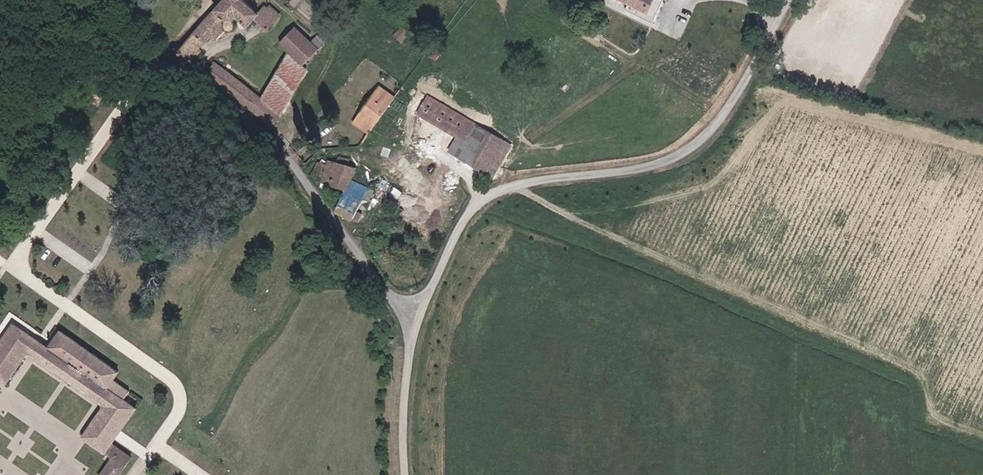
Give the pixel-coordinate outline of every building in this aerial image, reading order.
[(281,15),(267,3),(261,8),(252,0),(223,0),(176,51),(193,67),(212,46),(208,42),(220,30),(226,35),(237,24),(239,26),(244,21),(239,16),(242,13),(252,23),(260,15),(270,25),(281,15)] [(582,12),(588,0),(579,0),(575,8),(582,12)] [(660,6),(663,0),(613,0),(630,9),(653,20),(660,6)] [(363,10),(373,17),(380,8),(370,1),(363,10)] [(584,13),(591,16),(597,5),(591,1),(584,13)] [(653,20),(659,23),(666,9),(660,6),(653,20)] [(654,33),(659,23),(653,20),(630,9),(626,18),(654,33)] [(298,54),(307,63),(330,40),(323,34),(317,40),(299,23),(283,38),(298,54)] [(408,38),(416,44),(421,36),(414,30),(408,38)] [(265,92),(282,107),(312,68),(307,63),(298,54),(265,92)] [(282,107),(265,92),(223,56),(206,77),(274,123),(284,109),(282,107)] [(354,126),(369,136),(398,92),(384,81),(354,126)] [(494,182),(513,139),(436,88),(422,109),(460,133),(448,151),(494,182)] [(374,190),(353,180),(358,167),(348,162),(351,157),(344,154),(341,159),(331,154),(321,174),(325,177),(323,181),(342,191),(334,207),(355,218),(364,195),(370,199),(374,190)] [(374,189),(397,204),(404,192),(381,178),(374,189)] [(8,390),(29,362),(103,409),(82,440),(117,462),(108,474),(127,474),(137,460),(118,449),(142,412),(130,403),(134,396),(115,383),(121,374),(64,334),(54,352),(15,326),(0,348),(0,386),(8,390)]
